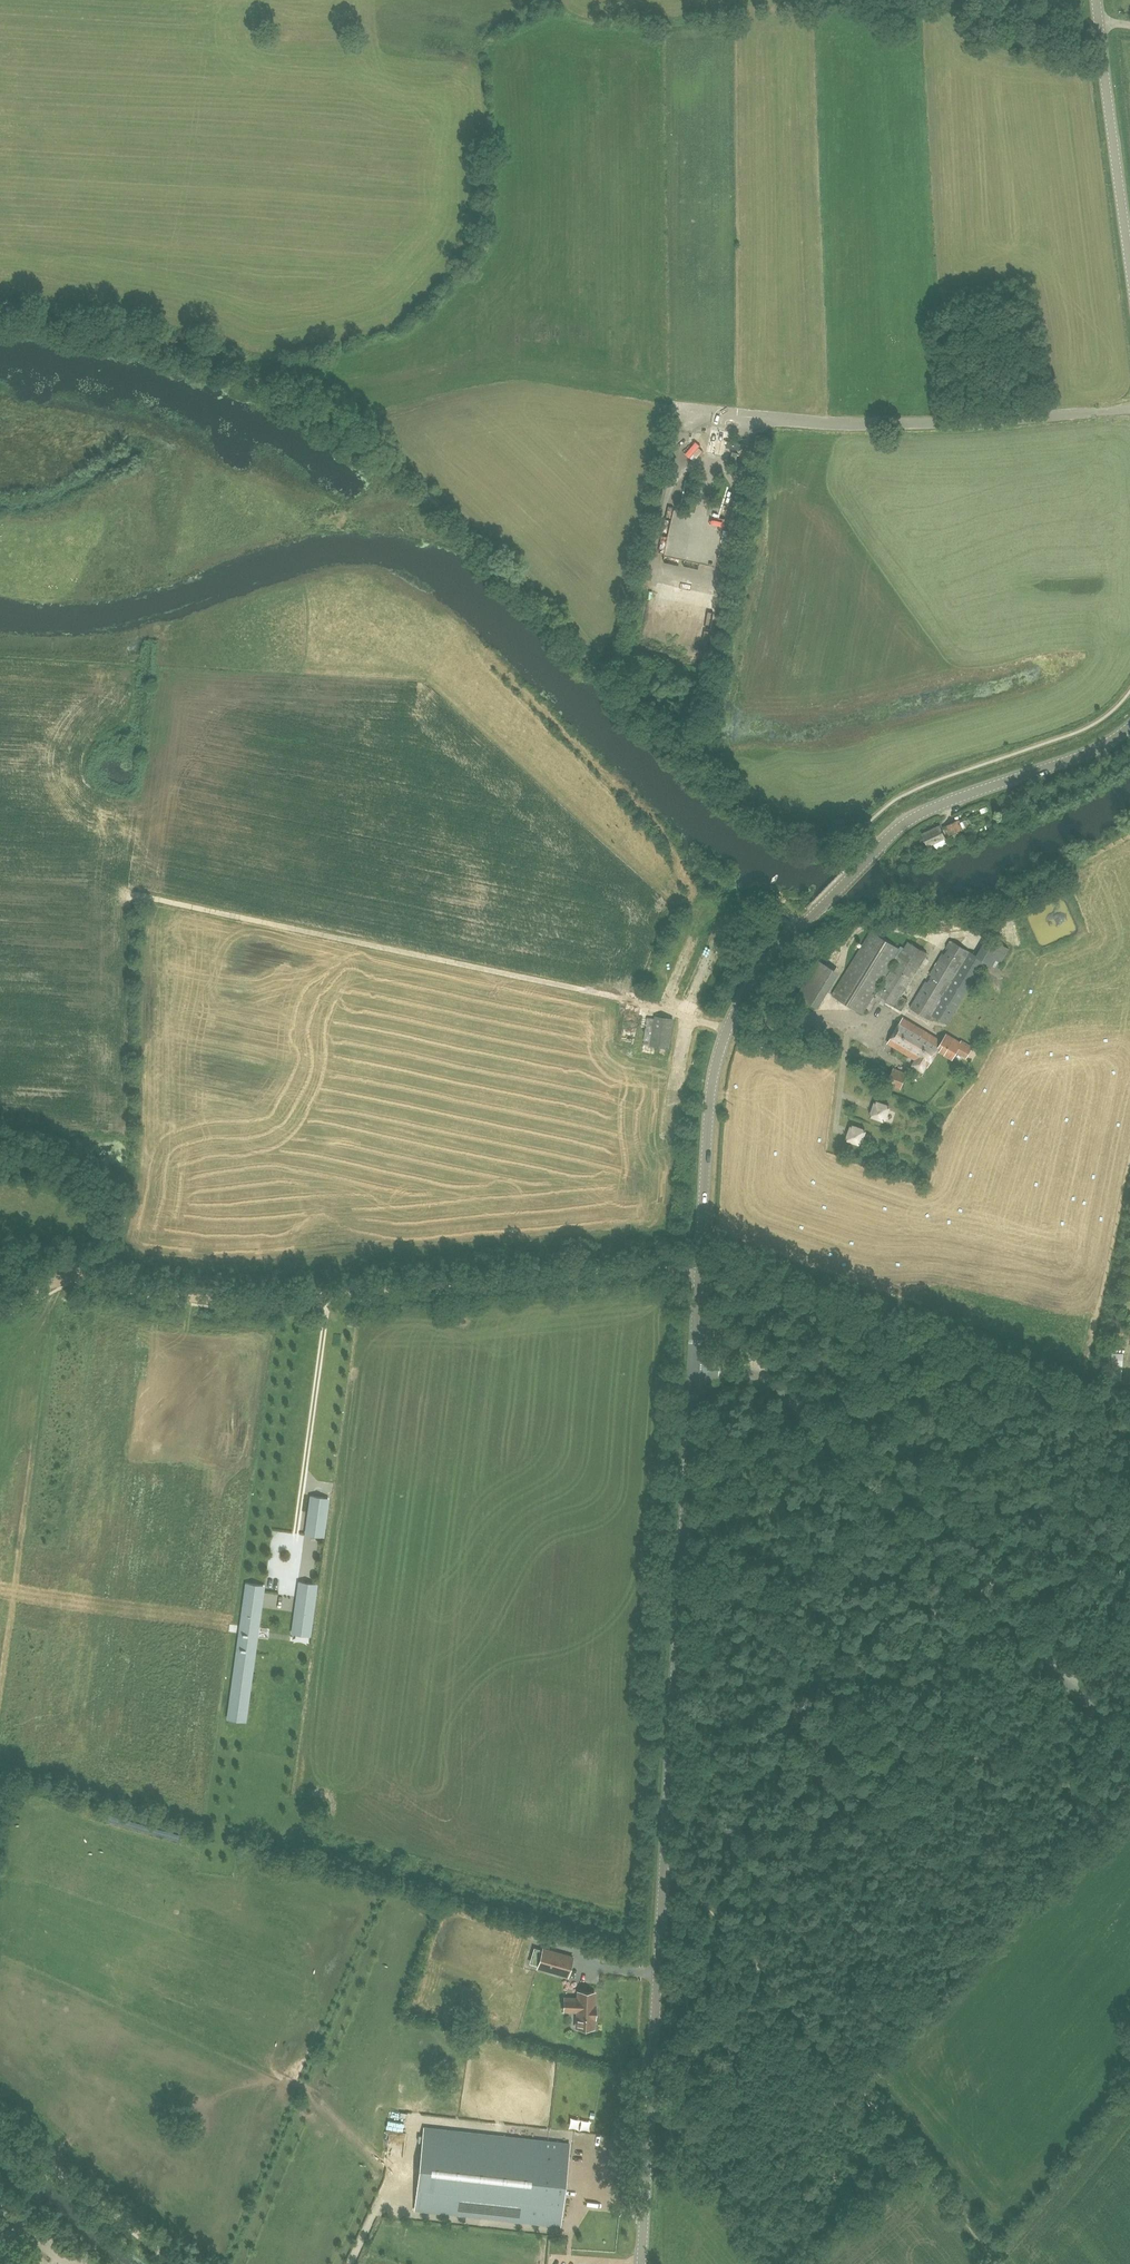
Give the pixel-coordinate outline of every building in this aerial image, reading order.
[(701,459),(711,449),(706,444),(696,453),(701,459)] [(992,806),(984,807),(986,814),(993,812),(992,806)] [(972,824),(969,818),(960,822),(959,819),(945,825),(949,835),(963,828),(972,824)] [(928,845),(944,837),(939,826),(923,834),(928,845)] [(882,984),(880,983),(901,949),(870,931),(832,994),(862,1013),(874,994),(877,995),(875,998),(884,1003),(885,1001),(901,1010),(908,1000),(901,996),(927,953),(908,942),(882,984)] [(997,968),(1008,949),(987,936),(976,955),(950,940),(910,1007),(929,1019),(932,1014),(946,1022),(983,959),(997,968)] [(814,1004),(835,970),(819,960),(798,994),(814,1004)] [(674,1019),(654,1016),(654,1018),(647,1017),(643,1044),(669,1048),(674,1019)] [(935,1037),(903,1018),(888,1043),(917,1060),(913,1065),(918,1068),(922,1063),(928,1067),(938,1050),(952,1058),(957,1050),(966,1056),(971,1047),(961,1041),(960,1042),(947,1034),(943,1041),(935,1037)] [(901,1089),(907,1073),(893,1067),(887,1083),(901,1089)] [(885,1119),(890,1105),(876,1100),(870,1114),(885,1119)] [(681,1111),(671,1109),(669,1122),(678,1124),(681,1111)] [(861,1142),(865,1128),(851,1123),(846,1137),(861,1142)] [(312,1498),(307,1533),(322,1535),(327,1500),(312,1498)] [(245,1714),(262,1585),(248,1583),(230,1712),(245,1714)] [(294,1627),(309,1629),(315,1586),(300,1584),(294,1627)] [(543,1948),(537,1968),(567,1976),(573,1957),(543,1948)] [(577,2011),(576,2027),(593,2028),(594,1993),(578,1992),(577,1998),(572,1998),(571,2011),(577,2011)] [(409,2156),(409,2137),(393,2137),(392,2156),(409,2156)] [(422,2141),(416,2195),(416,2197),(560,2213),(567,2156),(422,2141)]
